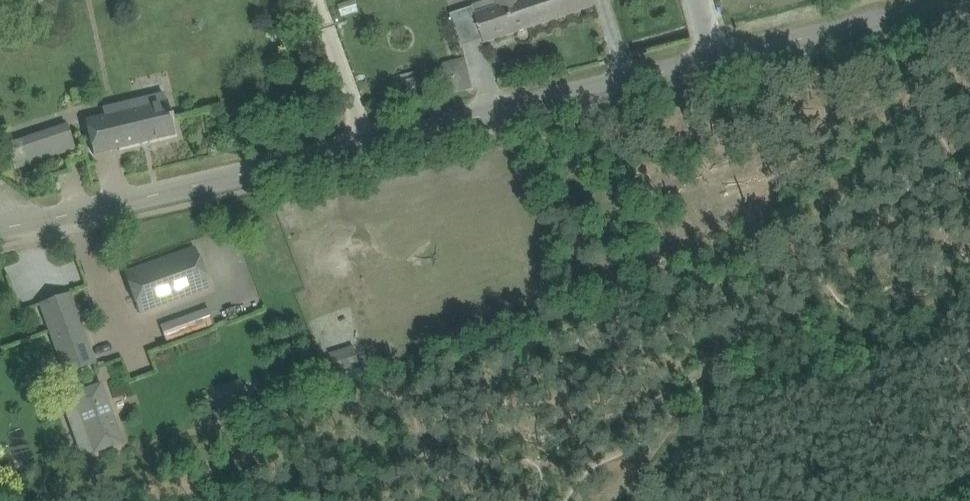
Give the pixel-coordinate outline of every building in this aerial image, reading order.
[(498,6),(475,14),(484,43),(594,6),(592,0),(496,0),(498,6)] [(444,64),(437,74),(443,96),(473,88),(465,58),(444,64)] [(85,120),(93,154),(175,134),(167,101),(144,106),(142,99),(102,108),(104,116),(85,120)] [(13,168),(74,150),(67,123),(5,141),(13,168)] [(124,273),(139,313),(209,288),(195,248),(124,273)] [(40,304),(59,355),(66,374),(94,364),(69,293),(40,304)] [(212,318),(164,335),(167,345),(215,327),(212,318)] [(352,348),(331,355),(337,375),(358,368),(352,348)] [(66,374),(59,355),(53,357),(60,376),(66,374)] [(100,383),(59,398),(67,419),(79,414),(85,429),(94,453),(123,443),(100,383)]
